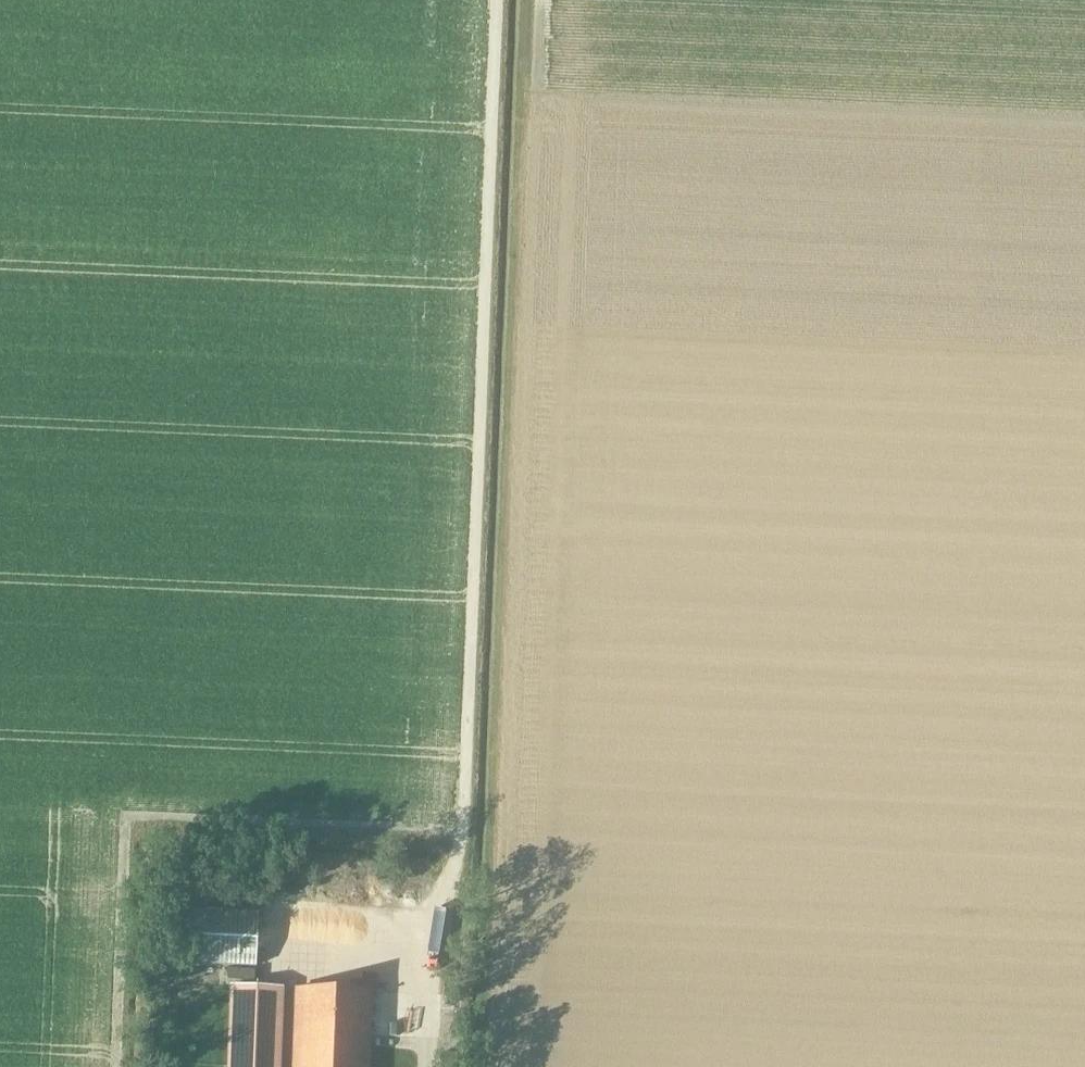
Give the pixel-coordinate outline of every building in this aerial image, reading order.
[(168,910),(166,963),(254,966),(256,913),(168,910)] [(226,1066),(278,1066),(281,988),(228,986),(226,1066)] [(370,991),(294,989),(291,1066),(367,1066),(370,991)]
